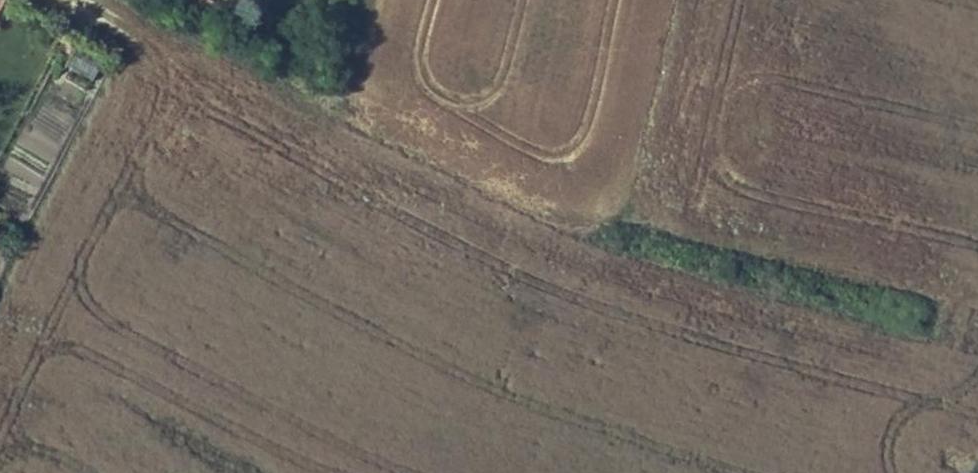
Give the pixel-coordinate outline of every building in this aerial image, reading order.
[(172,9),(175,0),(155,0),(155,1),(172,9)]
